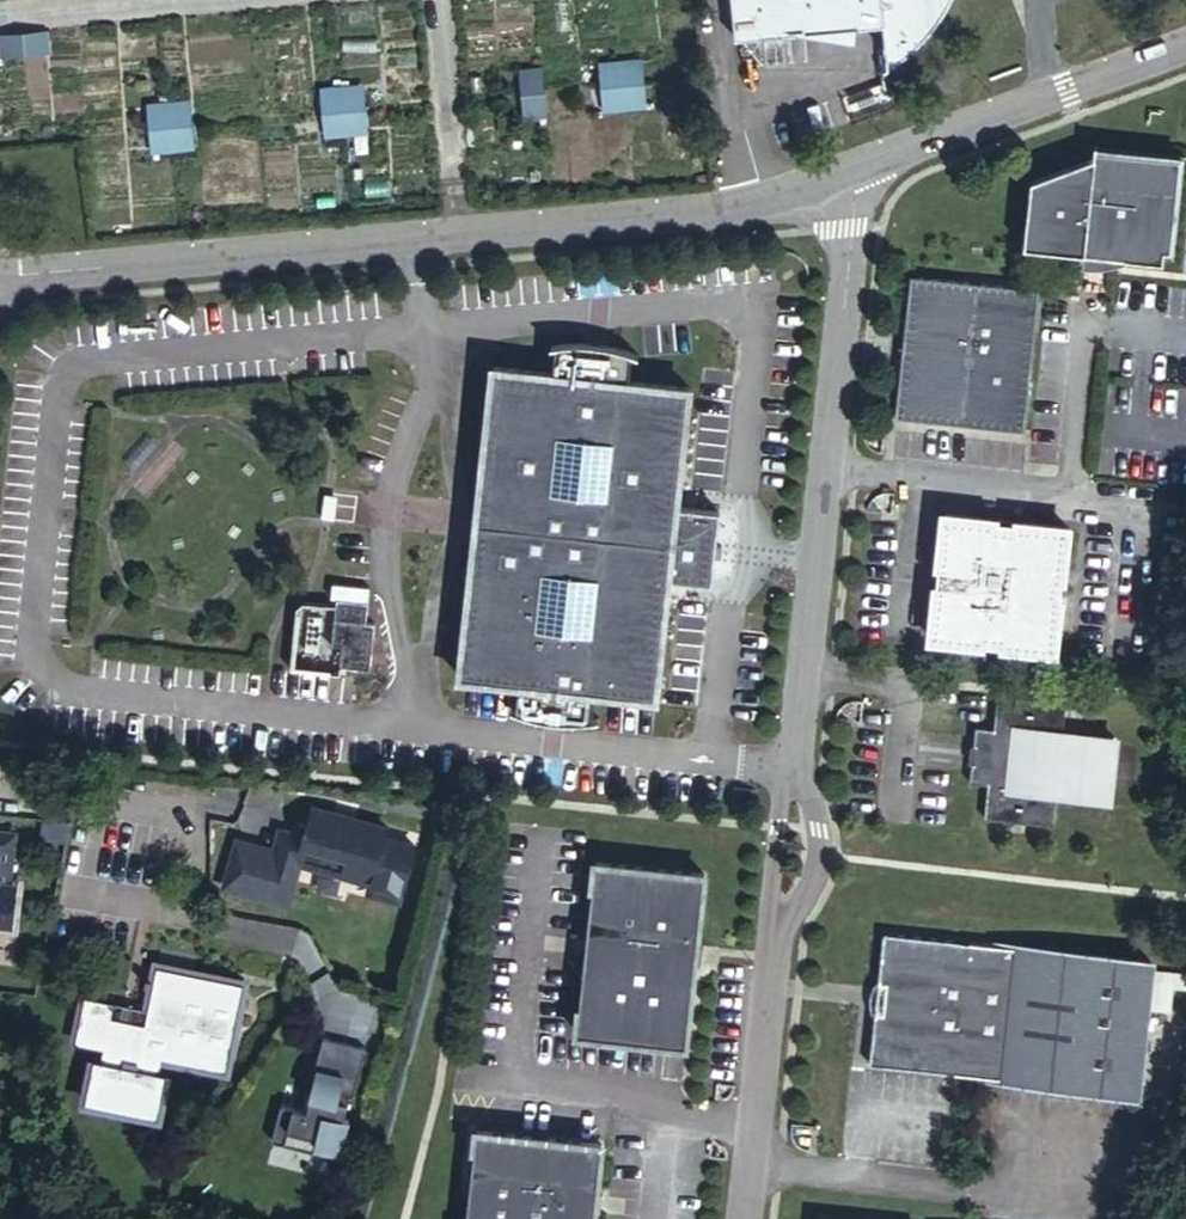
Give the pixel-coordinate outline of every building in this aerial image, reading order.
[(726,39),(875,26),(877,74),(890,68),(902,61),(924,42),(933,33),(944,19),(952,5),(955,0),(723,0),(726,39)] [(52,28),(1,33),(3,56),(54,52),(52,28)] [(624,56),(583,61),(588,110),(630,106),(624,56)] [(530,64),(505,68),(511,117),(536,115),(530,64)] [(366,83),(324,87),(329,135),(371,131),(366,83)] [(194,98),(151,102),(155,149),(198,146),(194,98)] [(1099,157),(1036,181),(1028,242),(1088,248),(1088,253),(1131,258),(1132,252),(1167,256),(1174,250),(1184,158),(1100,149),(1099,157)] [(903,414),(1026,427),(1043,289),(980,282),(918,276),(911,345),(903,414)] [(717,544),(715,543),(718,508),(676,503),(689,383),(626,376),(629,349),(616,344),(597,340),(587,339),(567,339),(552,340),(549,368),(490,362),(457,675),(516,681),(514,709),(528,714),(537,717),(556,719),(565,720),(574,719),(590,717),(593,689),(656,696),(668,577),(711,581),(713,556),(717,556),(718,555),(720,552),(721,550),(720,547),(719,545),(717,544)] [(937,632),(1058,646),(1073,521),(952,507),(937,632)] [(337,594),(337,601),(304,600),(297,607),(293,662),(369,666),(371,622),(364,622),(366,585),(332,582),(332,594),(337,594)] [(1058,791),(1109,797),(1116,736),(1065,731),(1068,697),(1000,690),(997,724),(976,722),(970,780),(990,782),(986,814),(1054,822),(1058,791)] [(275,849),(273,856),(236,845),(229,868),(228,884),(288,902),(301,857),(372,878),(369,887),(400,897),(415,846),(385,837),(388,828),(314,807),(305,835),(284,829),(279,850),(275,849)] [(10,925),(14,885),(8,884),(13,833),(0,832),(0,924),(10,925)] [(707,873),(596,860),(575,1036),(684,1049),(698,949),(707,873)] [(878,1009),(877,1017),(871,1062),(1142,1093),(1156,964),(887,931),(881,980),(880,988),(890,989),(887,1010),(878,1009)] [(161,1062),(224,1072),(238,985),(149,970),(140,1026),(107,1020),(110,1004),(80,1000),(72,1047),(101,1052),(99,1065),(95,1065),(88,1108),(159,1121),(167,1078),(158,1075),(161,1062)] [(880,988),(881,980),(877,981),(874,983),(871,988),(869,995),(869,1002),(871,1009),(877,1017),(878,1009),(887,1010),(890,989),(880,988)] [(366,1046),(323,1035),(310,1085),(312,1086),(307,1108),(281,1102),(271,1137),(315,1149),(316,1142),(340,1149),(348,1117),(343,1116),(349,1093),(353,1094),(366,1046)] [(480,1129),(473,1218),(600,1218),(606,1139),(480,1129)]
